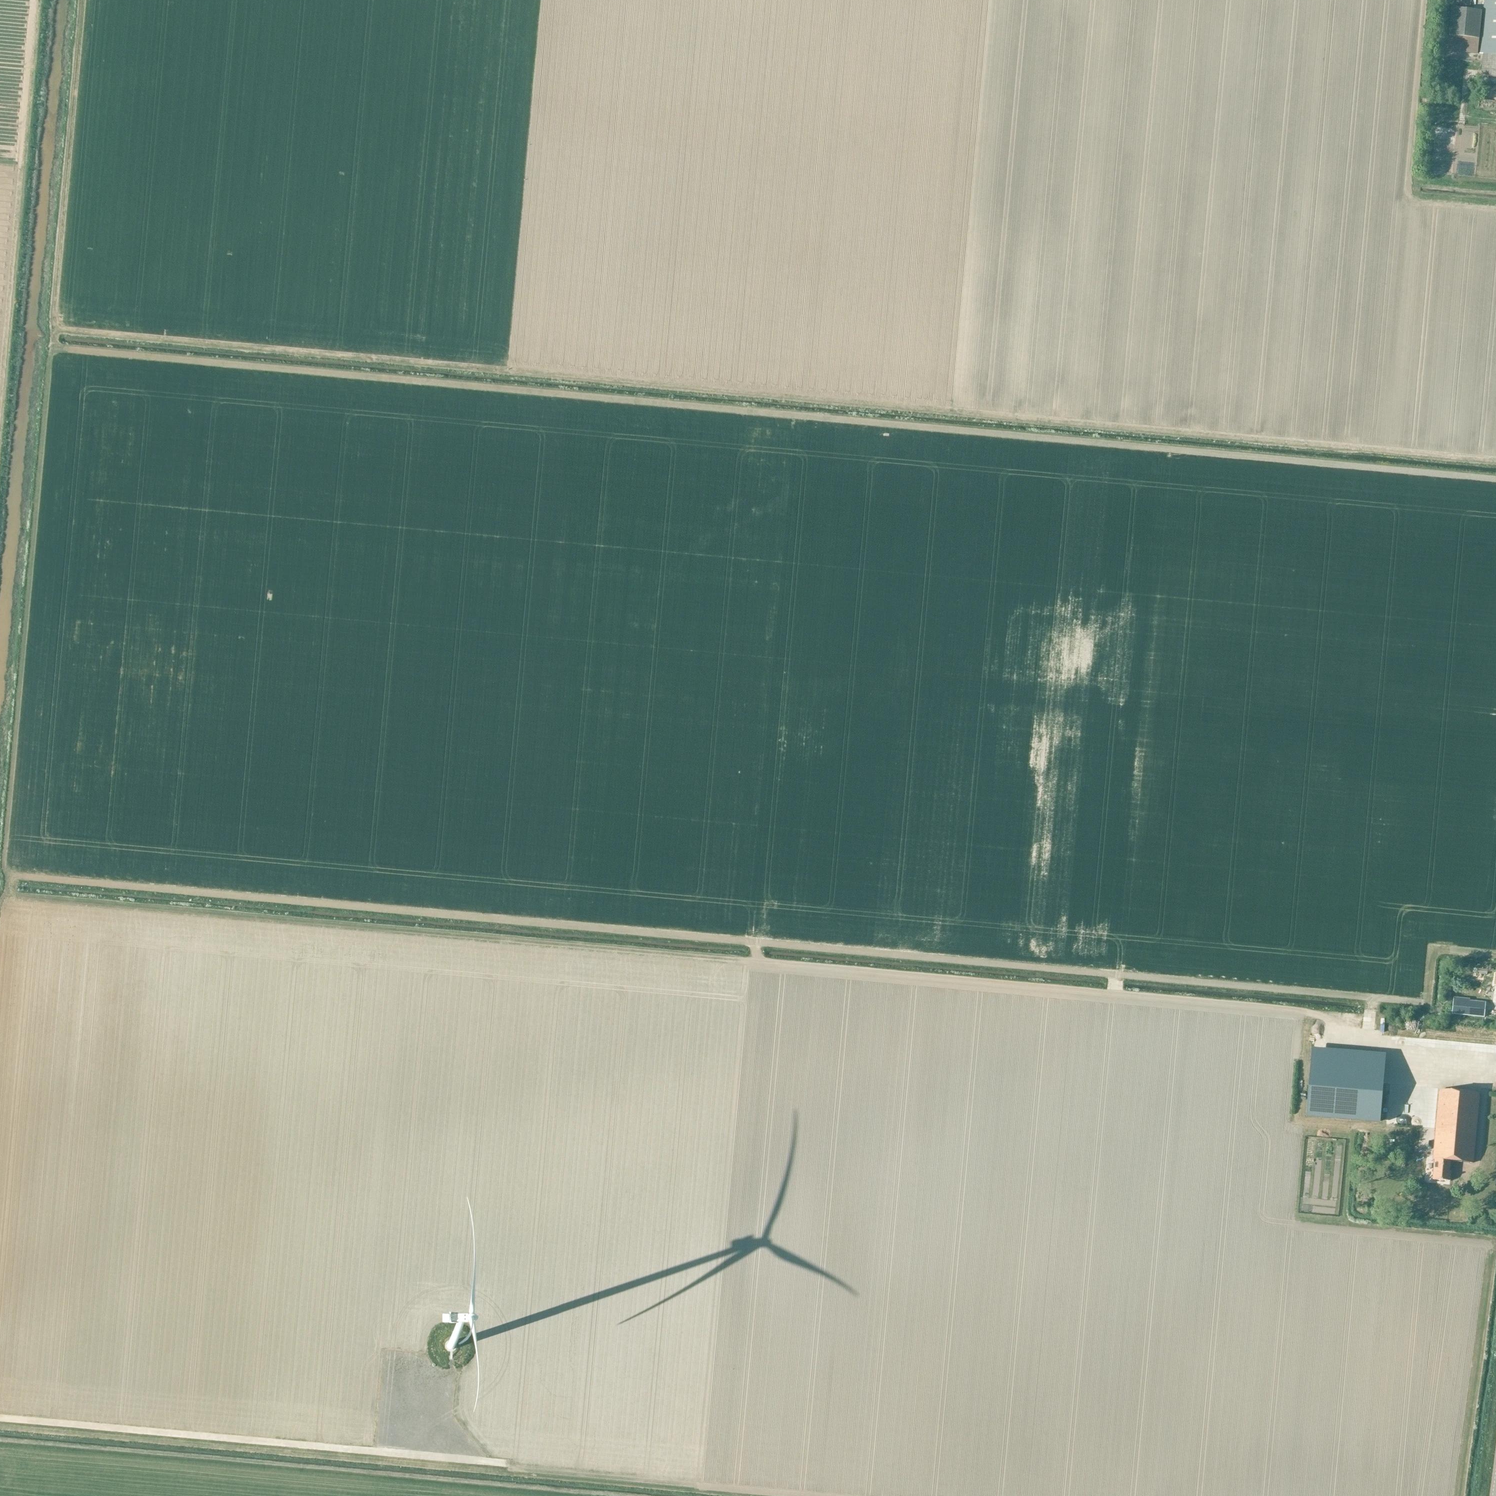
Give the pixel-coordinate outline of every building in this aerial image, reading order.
[(1479,54),(1483,55),(1481,75),(1495,77),(1495,0),(1484,0),(1479,54)] [(1451,8),(1447,51),(1477,54),(1481,11),(1451,8)] [(1452,1014),(1484,1017),(1485,1002),(1471,1001),(1471,999),(1454,997),(1452,1013),(1452,1014)] [(1311,1062),(1307,1115),(1380,1121),(1385,1068),(1311,1062)] [(1473,1163),(1478,1093),(1438,1090),(1433,1160),(1436,1160),(1433,1180),(1449,1182),(1451,1161),(1473,1163)] [(445,1345),(445,1346),(445,1347),(445,1348),(446,1348),(446,1349),(446,1350),(447,1350),(448,1351),(449,1351),(450,1352),(451,1352),(452,1352),(453,1351),(454,1351),(455,1350),(456,1350),(456,1349),(456,1348),(457,1348),(457,1347),(457,1346),(457,1345),(457,1344),(457,1343),(456,1343),(456,1342),(455,1342),(455,1341),(454,1341),(454,1340),(453,1340),(452,1340),(451,1340),(450,1340),(449,1340),(448,1340),(448,1341),(447,1341),(447,1342),(446,1342),(446,1343),(445,1343),(445,1344),(445,1345)]
